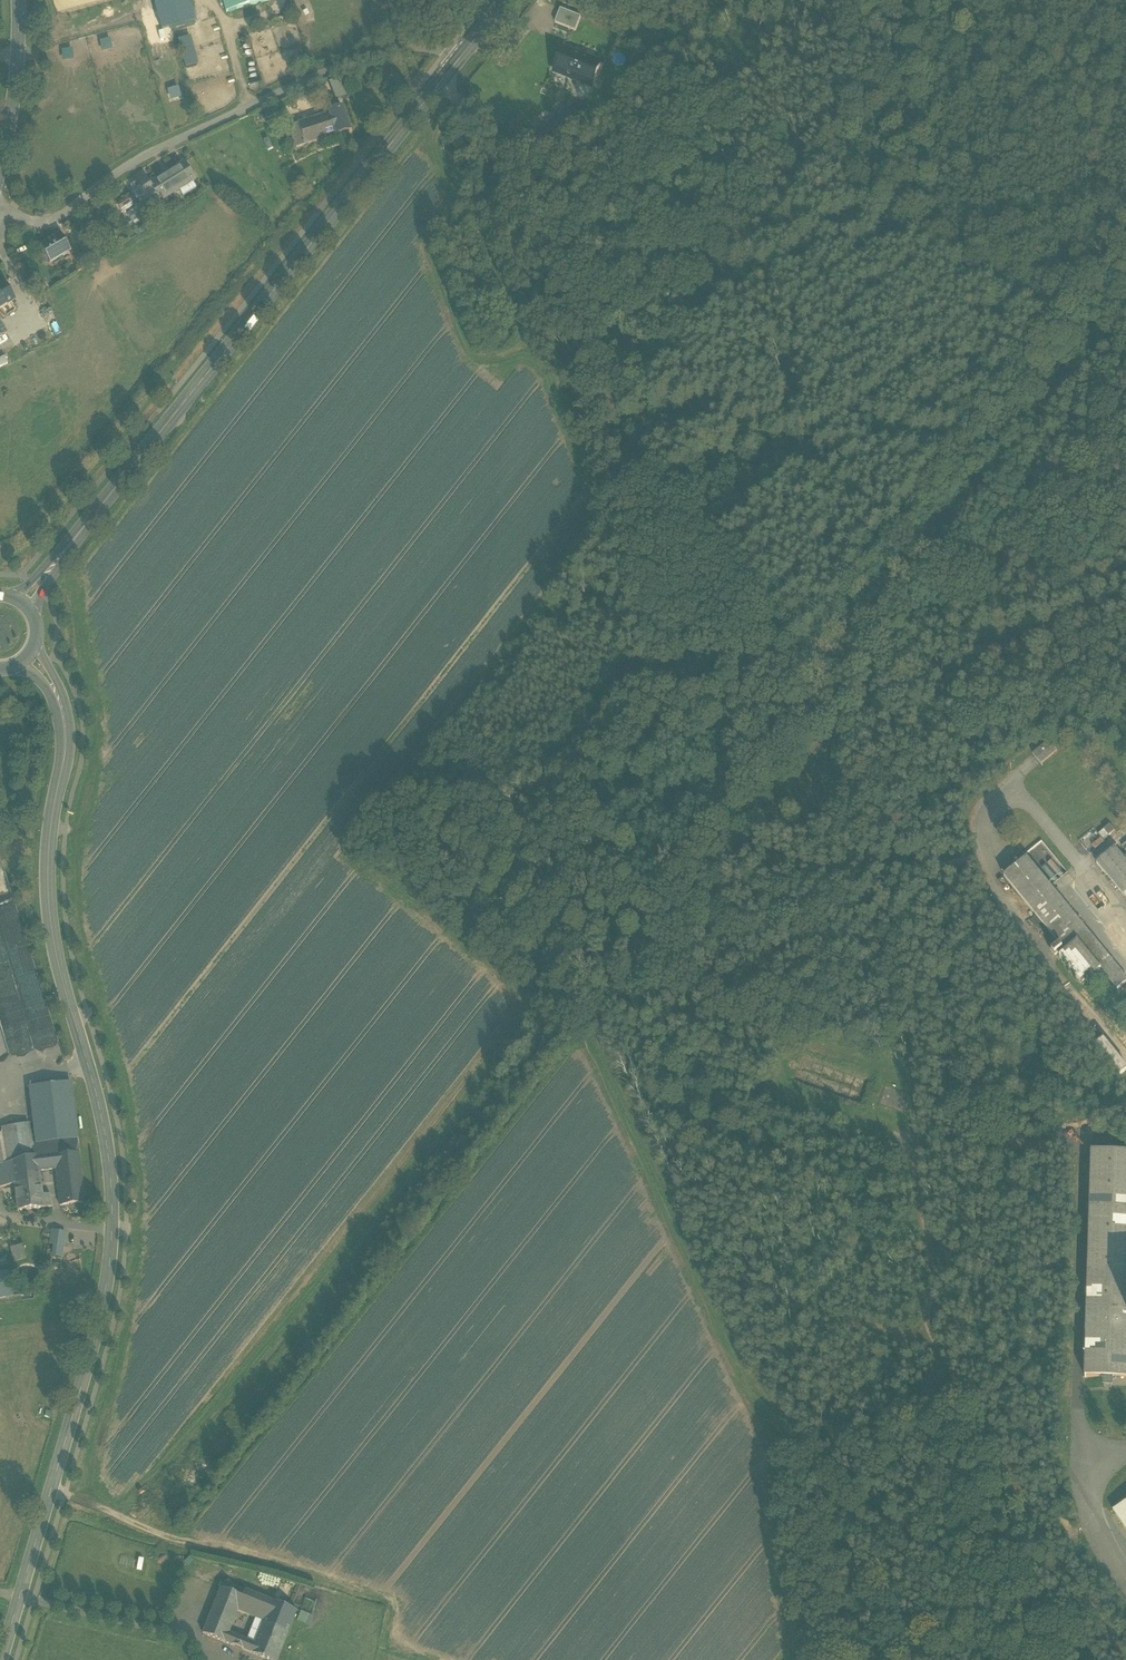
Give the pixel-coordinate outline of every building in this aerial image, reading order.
[(226,13),(270,1),(270,0),(222,0),(226,13)] [(581,18),(561,10),(555,24),(576,32),(581,18)] [(592,87),(601,65),(563,50),(555,72),(592,87)] [(332,83),(338,99),(350,94),(343,78),(332,83)] [(341,108),(327,113),(328,114),(320,117),(327,138),(335,135),(335,136),(349,132),(341,108)] [(567,110),(557,118),(565,127),(567,129),(577,121),(567,110)] [(320,117),(313,119),(320,141),(327,138),(320,117)] [(320,141),(313,119),(297,125),(303,141),(305,146),(320,141)] [(297,125),(289,127),(295,144),(303,141),(297,125)] [(565,127),(547,143),(551,147),(558,141),(565,148),(576,139),(567,129),(565,127)] [(185,162),(152,183),(163,199),(178,190),(183,197),(197,189),(192,181),(195,179),(185,162)] [(145,178),(136,184),(143,195),(146,193),(147,194),(152,190),(145,178)] [(135,193),(117,205),(120,210),(138,198),(135,193)] [(141,204),(126,214),(134,226),(165,206),(157,193),(150,198),(141,204)] [(143,195),(138,198),(141,204),(150,198),(147,194),(146,193),(143,195)] [(59,234),(39,247),(40,247),(42,246),(51,261),(49,262),(49,263),(69,250),(59,234)] [(0,286),(0,309),(2,311),(8,307),(6,305),(13,300),(3,284),(0,286)] [(10,365),(8,356),(0,359),(0,368),(10,365)] [(1049,742),(1033,755),(1041,765),(1057,752),(1049,742)] [(1115,832),(1110,826),(1104,831),(1109,836),(1115,832)] [(1101,839),(1092,846),(1095,850),(1104,843),(1101,839)] [(1123,858),(1115,848),(1097,864),(1125,899),(1125,856),(1123,858)] [(1089,934),(1027,858),(1004,877),(1061,946),(1057,949),(1056,947),(1051,952),(1055,958),(1061,953),(1060,952),(1064,949),(1066,952),(1089,934)] [(1112,962),(1089,934),(1066,952),(1060,958),(1083,986),(1101,971),(1112,962)] [(1101,971),(1117,991),(1125,984),(1125,979),(1112,962),(1101,971)] [(1104,1040),(1093,1049),(1117,1079),(1125,1071),(1125,1067),(1104,1040)] [(30,1087),(36,1141),(76,1136),(70,1083),(30,1087)] [(30,1123),(3,1128),(3,1133),(8,1163),(35,1156),(32,1144),(34,1144),(30,1123)] [(78,1138),(52,1141),(56,1156),(79,1153),(78,1138)] [(8,1163),(0,1165),(3,1188),(14,1184),(15,1190),(41,1188),(39,1171),(57,1168),(56,1156),(52,1141),(34,1144),(32,1144),(35,1156),(8,1163)] [(1092,1151),(1085,1377),(1104,1378),(1113,1378),(1125,1378),(1125,1152),(1092,1151)] [(56,1156),(57,1168),(61,1205),(84,1203),(79,1153),(56,1156)] [(41,1188),(15,1190),(18,1210),(43,1207),(42,1196),(41,1188)] [(51,1230),(49,1245),(64,1247),(66,1232),(51,1230)] [(22,1245),(10,1248),(14,1261),(26,1258),(22,1245)] [(4,1273),(9,1296),(13,1295),(9,1272),(4,1273)] [(9,1296),(4,1273),(0,1274),(0,1297),(9,1296)] [(1113,1378),(1104,1378),(1103,1387),(1113,1387),(1113,1378)] [(1113,1511),(1125,1531),(1125,1503),(1113,1511)] [(223,1582),(221,1589),(242,1597),(245,1591),(223,1582)] [(242,1597),(221,1589),(202,1634),(225,1643),(229,1634),(238,1612),(243,1598),(242,1597)] [(272,1601),(245,1591),(242,1597),(243,1598),(238,1612),(264,1622),(272,1601)] [(296,1611),(272,1601),(264,1622),(259,1633),(271,1638),(272,1636),(276,1638),(277,1636),(285,1639),(296,1611)] [(312,1617),(301,1613),(298,1621),(309,1625),(312,1617)] [(259,1633),(255,1644),(251,1653),(268,1659),(277,1659),(285,1639),(277,1636),(276,1638),(272,1636),(271,1638),(259,1633)] [(238,1637),(229,1634),(225,1643),(234,1647),(238,1637)] [(242,1650),(245,1640),(238,1637),(234,1647),(242,1650)] [(245,1640),(242,1650),(251,1653),(255,1644),(245,1640)]
